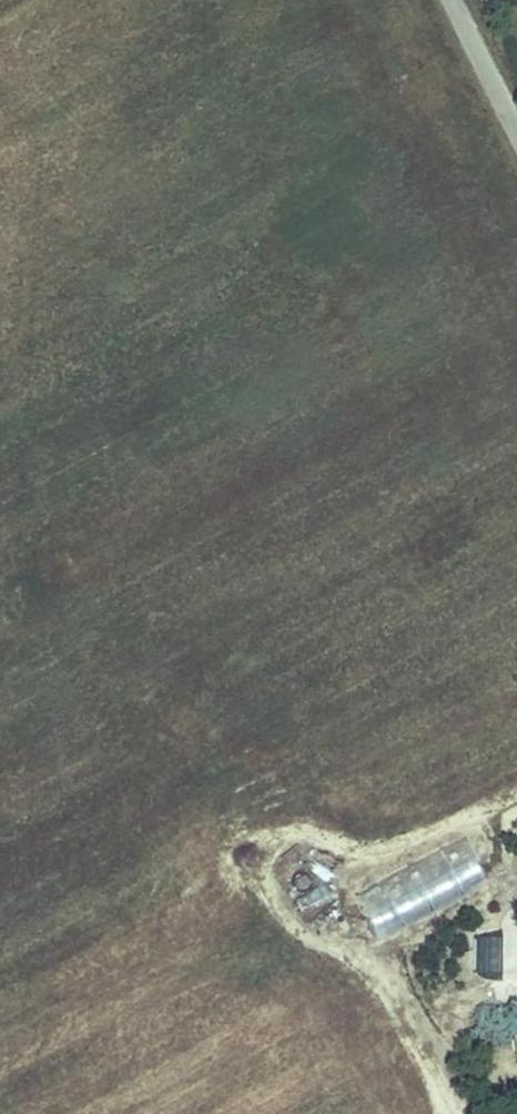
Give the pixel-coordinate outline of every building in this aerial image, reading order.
[(380,941),(489,883),(464,836),(355,894),(380,941)] [(503,976),(505,938),(478,937),(476,974),(503,976)]
